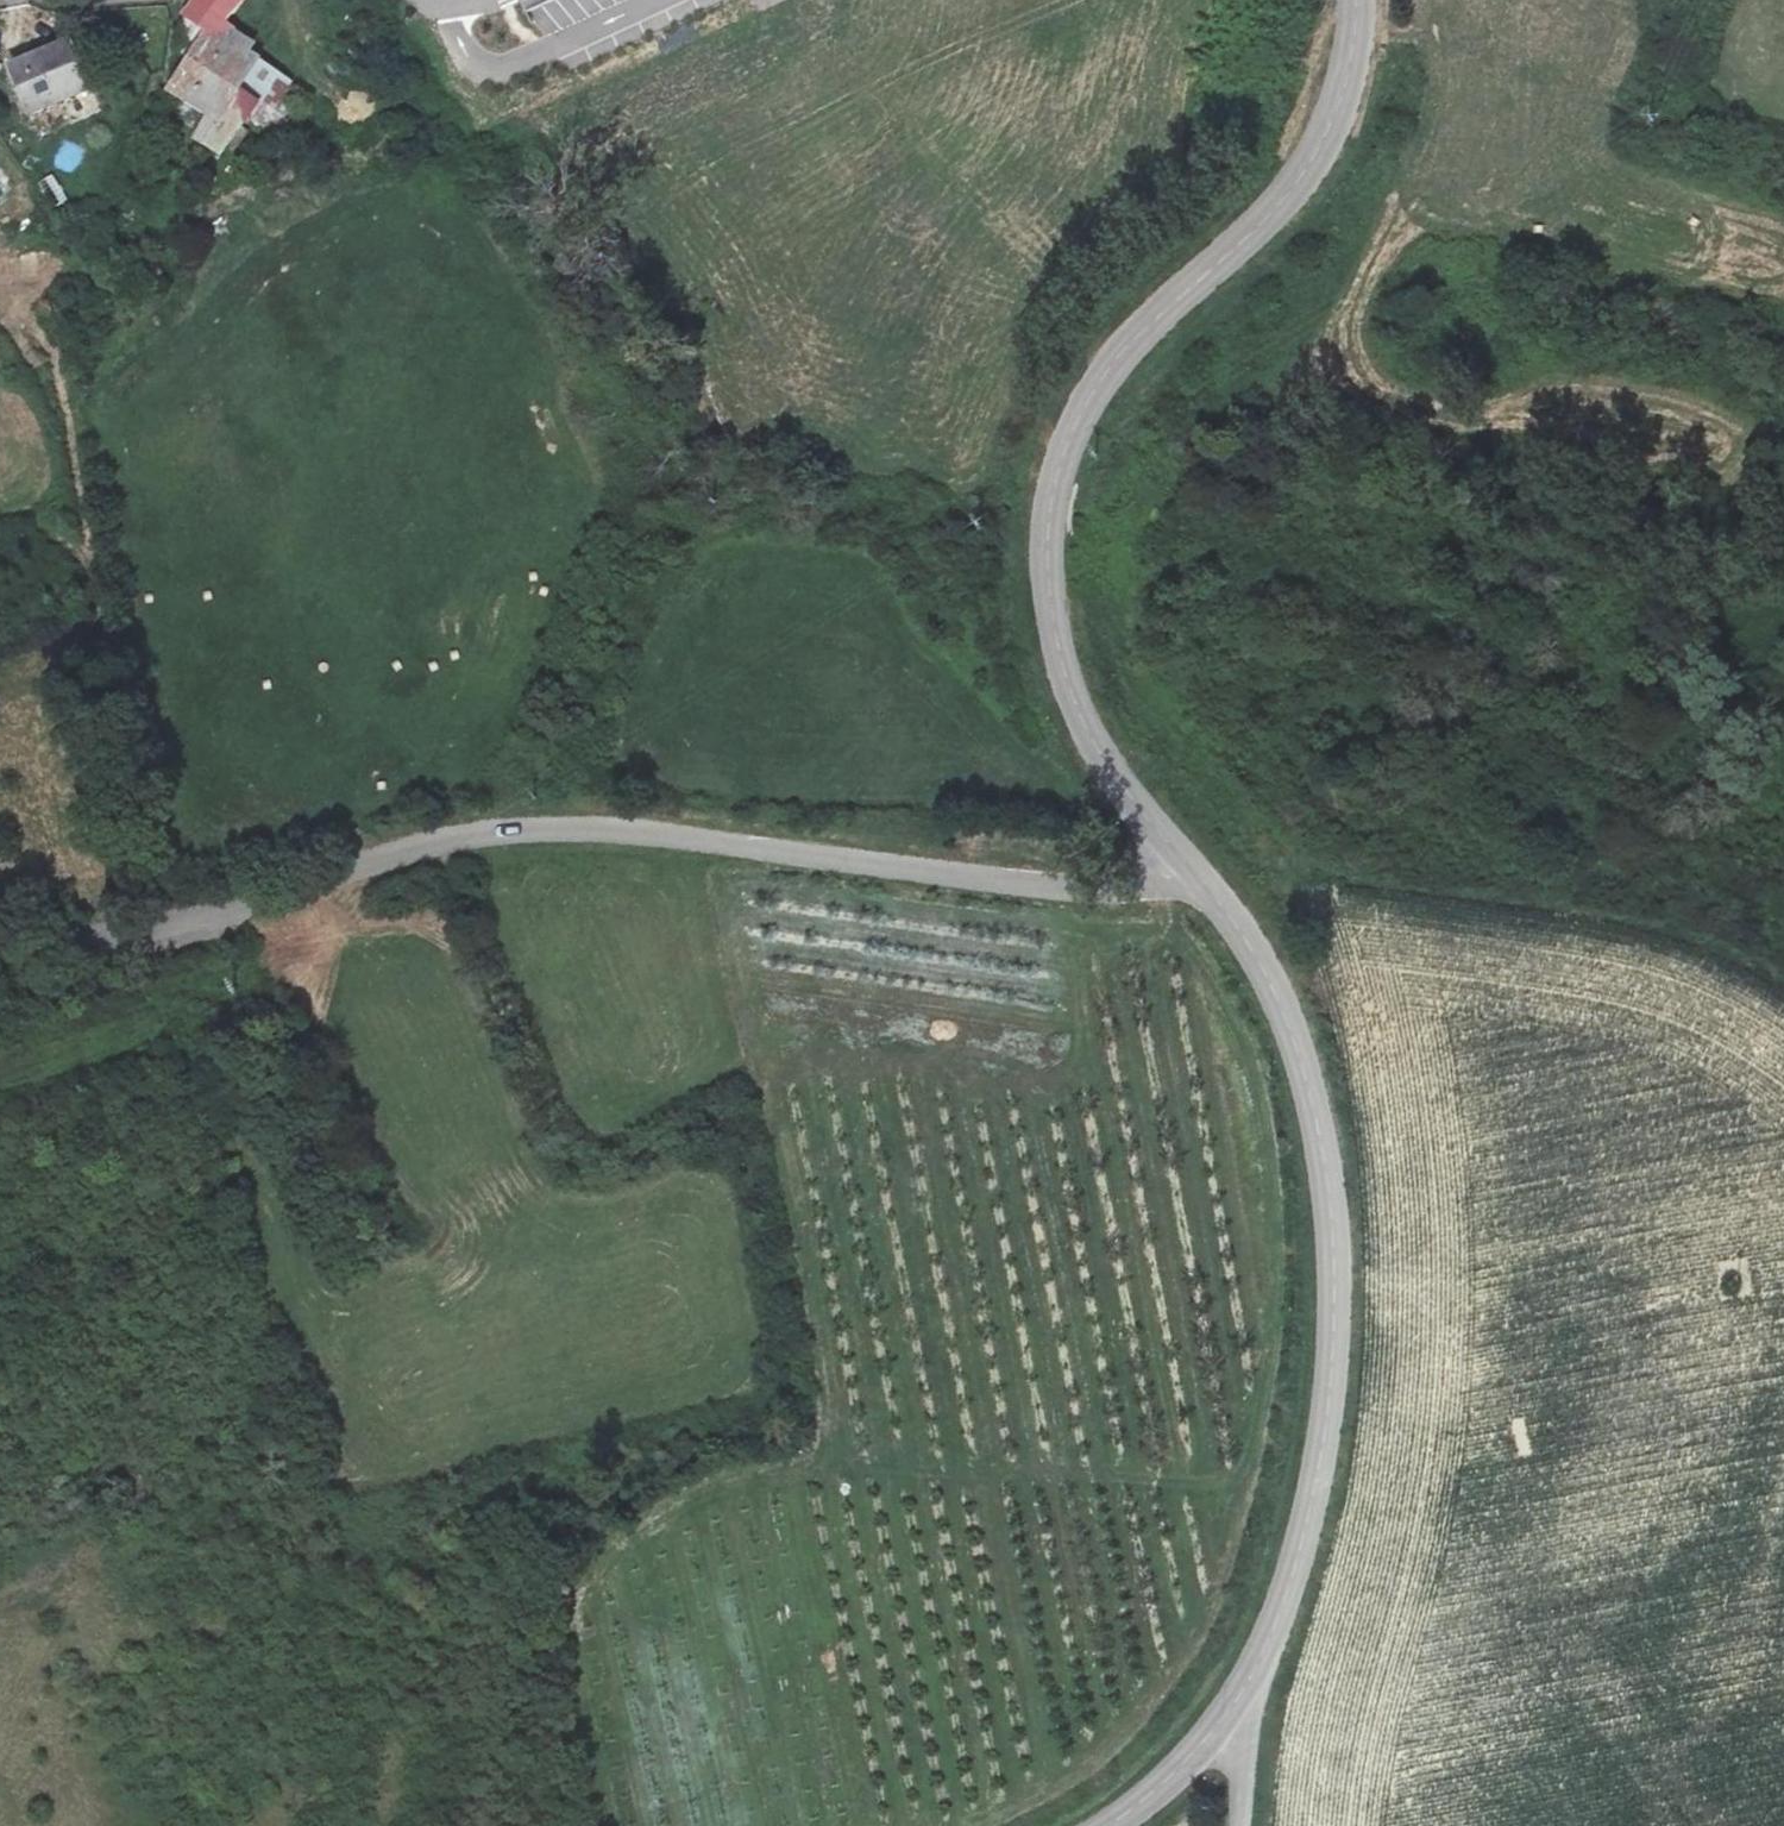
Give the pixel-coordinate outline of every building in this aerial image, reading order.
[(238,127),(263,89),(229,67),(237,56),(213,40),(237,7),(227,0),(196,0),(174,29),(196,46),(176,76),(238,127)] [(0,78),(0,81),(17,126),(77,102),(59,53),(0,78)] [(238,127),(176,76),(158,104),(200,134),(185,155),(209,171),(238,127)]
